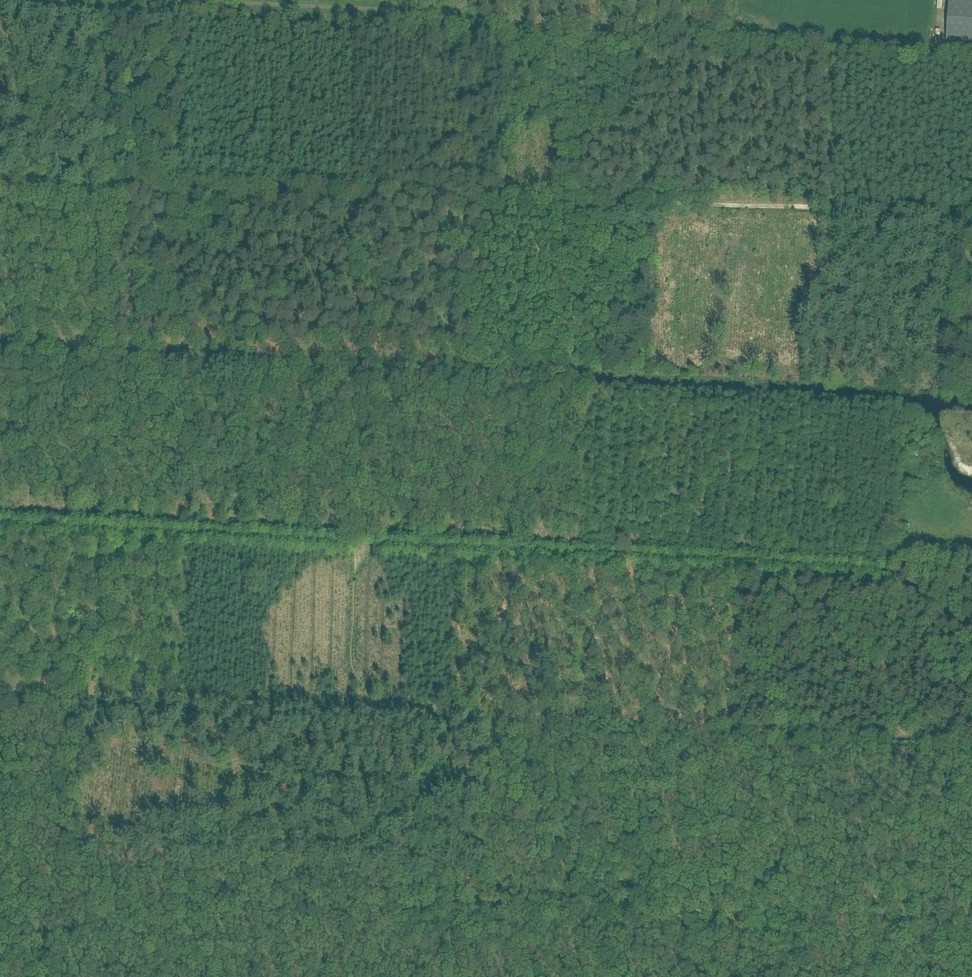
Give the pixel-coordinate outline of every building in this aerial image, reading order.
[(971,44),(971,1),(949,0),(946,43),(971,44)]
